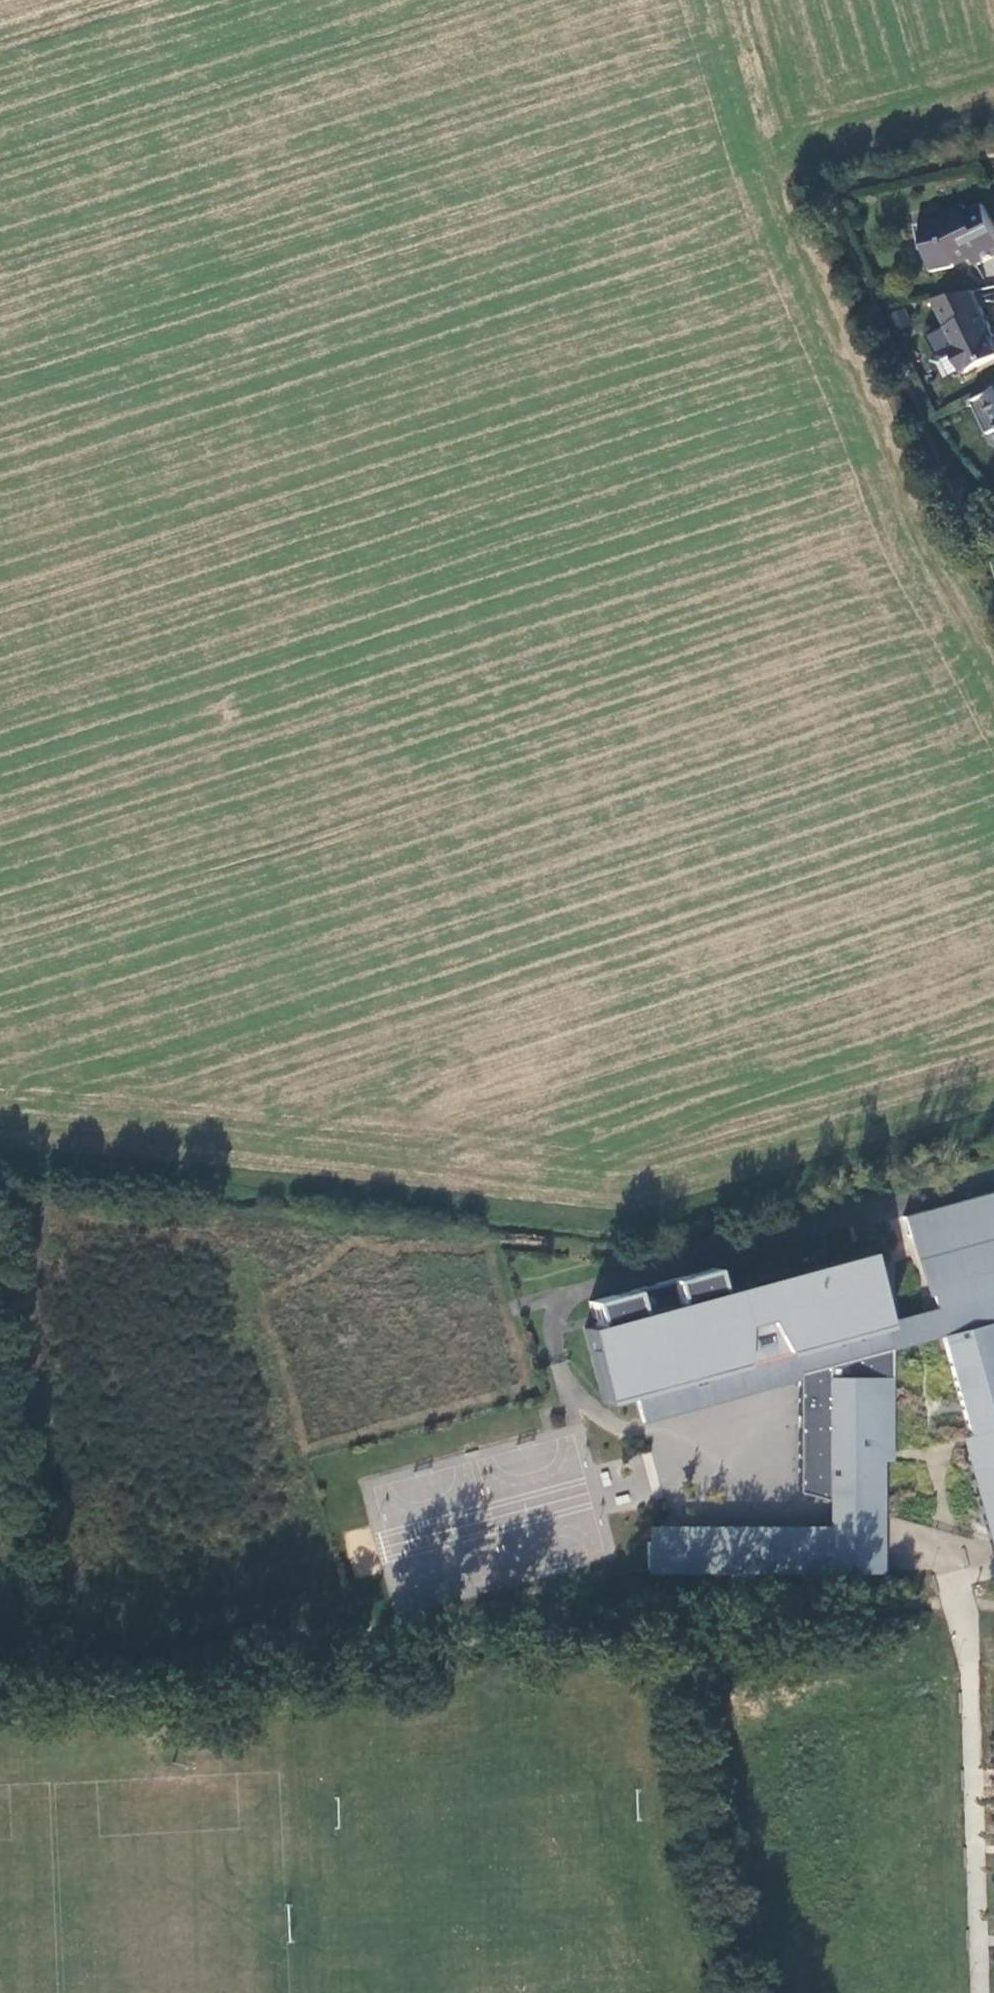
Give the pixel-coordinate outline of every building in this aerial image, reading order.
[(986,201),(970,207),(968,202),(948,210),(942,217),(920,221),(924,245),(930,245),(935,268),(959,263),(964,255),(976,251),(981,260),(993,253),(993,216),(986,201)] [(976,286),(935,294),(959,341),(954,345),(966,369),(993,356),(993,332),(991,326),(993,325),(993,322),(976,286)] [(973,395),(990,427),(993,426),(993,386),(973,395)] [(890,1212),(896,1233),(903,1231),(956,1444),(947,1446),(974,1555),(993,1550),(993,1186),(890,1212)] [(872,1445),(875,1346),(850,1249),(702,1287),(696,1262),(574,1293),(581,1317),(569,1320),(587,1389),(616,1382),(617,1384),(648,1377),(653,1397),(724,1379),(725,1384),(781,1369),(781,1374),(780,1488),(810,1496),(863,1512),(863,1444),(872,1445)] [(625,1414),(781,1374),(781,1369),(725,1384),(724,1379),(653,1397),(648,1377),(617,1384),(625,1414)] [(863,1512),(810,1496),(810,1538),(810,1566),(862,1567),(863,1512)] [(810,1566),(810,1538),(628,1534),(627,1562),(810,1566)]
